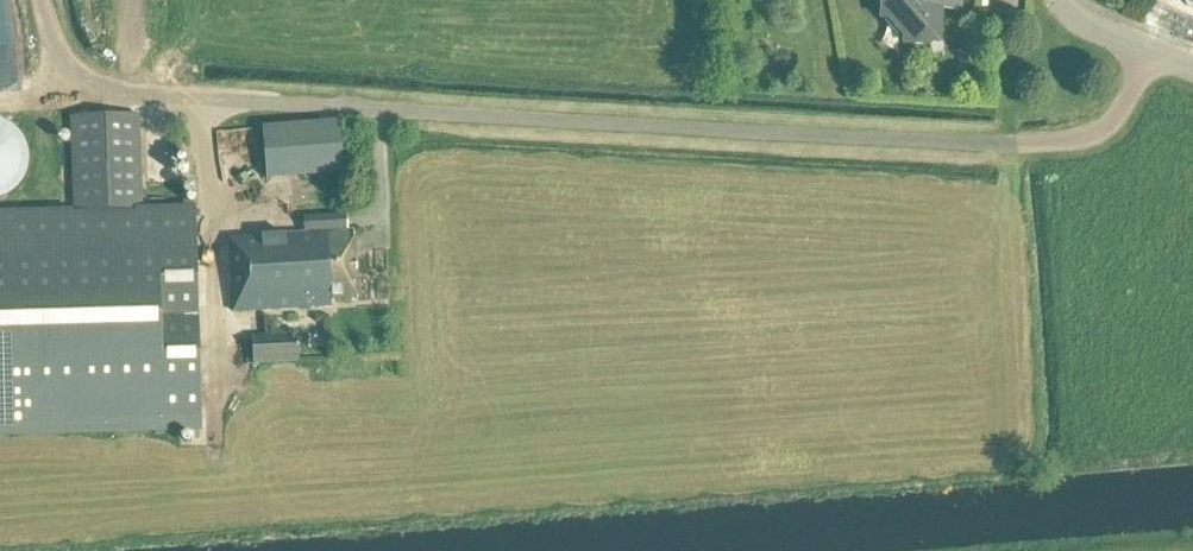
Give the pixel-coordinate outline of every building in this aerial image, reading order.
[(19,32),(11,0),(0,0),(0,37),(19,32)] [(938,48),(940,10),(959,11),(960,0),(882,0),(881,20),(888,21),(905,39),(904,46),(938,48)] [(1184,3),(1186,7),(1192,10),(1192,0),(1176,0),(1184,3)] [(71,119),(74,213),(119,212),(119,216),(0,220),(0,435),(201,430),(195,214),(132,216),(132,211),(141,211),(138,116),(71,119)] [(5,199),(14,193),(22,184),(27,174),(29,162),(27,150),(22,140),(14,131),(5,125),(0,123),(0,201),(5,199)] [(339,123),(261,129),(262,131),(265,181),(343,175),(339,123)] [(303,218),(304,235),(229,240),(231,280),(222,280),(224,308),(233,307),(233,314),(331,308),(330,303),(357,301),(353,232),(348,233),(347,215),(303,218)] [(251,337),(253,366),(299,363),(297,335),(251,337)]
